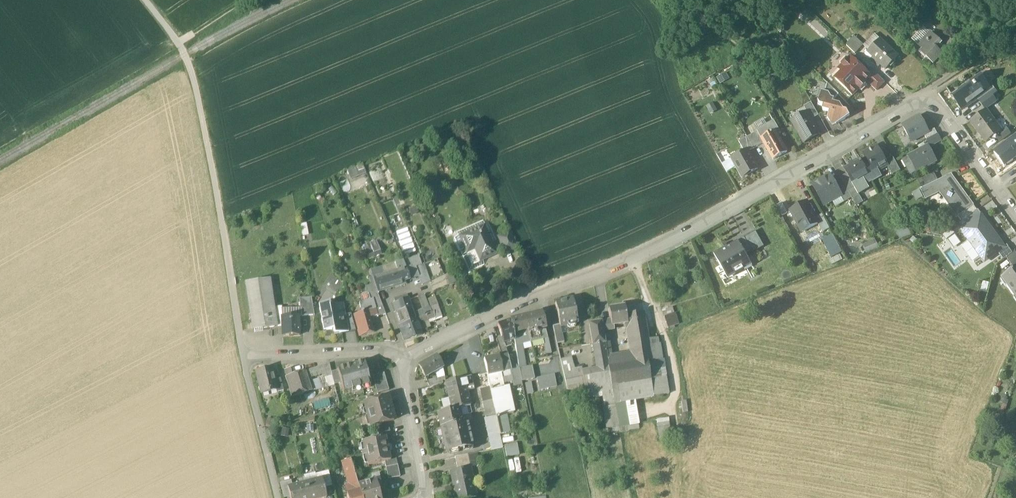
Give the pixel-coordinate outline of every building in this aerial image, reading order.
[(854,36),(846,45),(855,53),(863,45),(854,36)] [(931,41),(927,38),(926,39),(925,38),(919,46),(929,56),(927,58),(934,64),(945,52),(941,48),(942,48),(940,46),(942,44),(935,37),(931,41)] [(898,55),(881,39),(869,51),(873,56),(871,59),(875,63),(878,60),(885,68),(898,55)] [(942,48),(941,48),(945,52),(949,56),(958,47),(950,39),(942,48)] [(868,74),(850,57),(849,59),(845,58),(840,63),(841,67),(838,70),(841,73),(835,79),(853,96),(859,89),(861,90),(866,85),(865,83),(867,81),(871,77),(868,74)] [(885,82),(872,70),(868,74),(871,77),(867,81),(877,91),(885,82)] [(979,77),(952,96),(962,110),(970,103),(971,104),(978,99),(981,97),(978,91),(985,86),(979,77)] [(839,95),(828,83),(825,92),(834,99),(839,95)] [(985,86),(978,91),(981,97),(978,99),(982,104),(993,96),(997,93),(993,87),(989,90),(985,86)] [(938,92),(941,98),(948,94),(946,88),(938,92)] [(840,105),(833,103),(834,99),(825,92),(822,91),(820,99),(818,100),(819,102),(818,105),(821,105),(824,106),(823,110),(830,112),(828,118),(829,121),(838,123),(850,117),(847,112),(844,111),(843,110),(840,105)] [(993,96),(982,104),(986,110),(986,111),(997,103),(993,96)] [(819,116),(811,103),(805,107),(807,112),(807,111),(809,114),(812,120),(819,116)] [(986,111),(986,110),(971,121),(987,143),(1002,132),(1001,131),(1000,131),(994,123),(995,123),(986,111)] [(809,114),(793,123),(805,143),(820,134),(812,120),(809,114)] [(921,117),(903,126),(911,142),(924,135),(929,132),(921,117)] [(766,126),(757,132),(763,143),(777,135),(778,136),(781,134),(774,121),(766,125),(766,126)] [(924,135),(927,140),(938,134),(935,129),(929,132),(924,135)] [(757,132),(751,135),(758,146),(763,143),(757,132)] [(938,134),(927,140),(931,146),(941,141),(938,134)] [(758,146),(751,135),(747,138),(754,149),(758,146)] [(777,135),(763,143),(773,160),(787,152),(778,136),(777,135)] [(747,138),(739,142),(744,151),(747,150),(748,152),(754,149),(747,138)] [(1015,154),(1015,141),(1009,146),(1006,142),(992,151),(1001,164),(1015,154)] [(877,146),(864,153),(871,166),(866,169),(870,176),(887,166),(888,166),(885,161),(877,146)] [(744,151),(731,158),(742,177),(758,168),(748,152),(747,150),(744,151)] [(930,152),(919,158),(916,153),(906,158),(910,163),(912,162),(917,171),(935,161),(930,152)] [(893,156),(885,161),(888,166),(887,166),(892,175),(901,171),(893,156)] [(861,161),(854,165),(853,162),(853,163),(849,164),(850,167),(851,167),(845,170),(847,174),(853,185),(854,185),(863,180),(866,184),(872,181),(870,176),(866,169),(861,161)] [(364,165),(349,169),(352,179),(367,174),(364,165)] [(934,173),(917,179),(922,189),(935,183),(938,181),(934,173)] [(853,185),(847,174),(840,177),(840,178),(848,192),(856,188),(854,185),(853,185)] [(832,179),(830,175),(813,185),(824,206),(833,201),(833,197),(839,194),(841,196),(842,196),(832,179)] [(974,206),(951,175),(938,181),(935,183),(940,193),(957,217),(958,217),(974,206)] [(839,176),(832,179),(842,196),(848,192),(840,178),(840,177),(839,176)] [(922,189),(921,190),(926,199),(940,193),(935,183),(922,189)] [(856,188),(848,192),(853,200),(860,196),(859,194),(856,188)] [(806,202),(790,211),(802,232),(818,224),(816,219),(806,202)] [(974,206),(958,217),(962,222),(969,216),(977,210),(974,206)] [(977,210),(969,216),(973,222),(981,216),(977,210)] [(822,215),(816,219),(818,224),(823,232),(830,229),(822,215)] [(973,222),(962,229),(970,241),(981,257),(985,263),(998,253),(1004,248),(981,216),(973,222)] [(459,236),(455,238),(470,272),(485,265),(483,260),(496,254),(491,243),(496,241),(488,224),(485,225),(483,221),(457,232),(459,236)] [(402,249),(414,246),(409,228),(398,232),(402,249)] [(755,229),(737,240),(745,253),(753,249),(755,252),(765,246),(755,229)] [(509,232),(497,238),(504,253),(517,248),(509,232)] [(864,245),(868,252),(880,246),(876,239),(864,245)] [(737,240),(715,254),(729,278),(753,265),(745,253),(737,240)] [(970,241),(963,246),(974,262),(981,257),(970,241)] [(381,254),(375,242),(366,246),(369,251),(372,250),(375,257),(381,254)] [(1013,253),(1007,246),(1004,248),(998,253),(1005,261),(1007,259),(1013,253)] [(1015,251),(1013,253),(1007,259),(1014,268),(1015,267),(1015,253),(1015,251)] [(419,256),(402,261),(405,268),(410,279),(418,276),(416,268),(422,265),(419,256)] [(402,261),(394,263),(397,270),(398,270),(400,269),(400,270),(405,268),(402,261)] [(382,268),(371,272),(378,292),(402,285),(399,276),(392,278),(390,272),(384,274),(382,268)] [(405,268),(400,270),(404,281),(410,279),(405,268)] [(397,270),(390,272),(392,278),(399,276),(398,270),(397,270)] [(1002,280),(1007,287),(1015,299),(1015,270),(1002,280)] [(270,279),(245,283),(252,331),(277,327),(274,308),(270,279)] [(377,292),(374,285),(372,285),(366,287),(370,300),(373,299),(377,315),(377,316),(385,314),(380,300),(377,292)] [(407,294),(394,299),(396,303),(408,299),(407,294)] [(436,297),(426,300),(429,308),(431,313),(434,312),(435,321),(443,318),(436,297)] [(311,298),(299,299),(301,317),(314,315),(312,304),(311,298)] [(425,298),(420,300),(424,310),(429,308),(426,300),(425,298)] [(370,300),(360,302),(361,313),(367,311),(369,318),(377,316),(377,315),(373,299),(370,300)] [(396,303),(392,304),(399,326),(414,321),(410,309),(411,308),(408,299),(396,303)] [(573,300),(555,304),(560,325),(560,327),(561,327),(578,323),(573,300)] [(335,336),(349,333),(346,315),(344,304),(331,307),(330,303),(319,305),(325,331),(334,330),(335,336)] [(624,306),(608,309),(611,327),(626,325),(627,324),(626,316),(624,306)] [(282,307),(274,308),(277,327),(282,326),(282,317),(282,307)] [(673,307),(661,311),(666,326),(678,323),(673,307)] [(424,310),(417,313),(419,319),(427,315),(431,313),(429,308),(424,310)] [(361,313),(354,315),(360,336),(373,332),(369,318),(367,311),(361,313)] [(542,311),(524,316),(528,330),(531,343),(543,340),(547,338),(548,338),(545,329),(546,329),(542,311)] [(431,313),(427,315),(429,321),(430,323),(435,321),(434,312),(431,313)] [(643,313),(626,316),(627,324),(626,325),(633,363),(647,361),(647,362),(651,361),(649,346),(648,341),(643,313)] [(346,315),(349,333),(356,331),(351,314),(346,315)] [(419,319),(417,320),(419,325),(429,321),(427,315),(419,319)] [(282,317),(282,326),(283,336),(299,335),(298,316),(282,317)] [(524,316),(510,319),(511,322),(513,333),(520,332),(528,330),(524,316)] [(399,326),(404,341),(423,335),(419,325),(417,320),(414,321),(399,326)] [(511,322),(498,325),(502,338),(504,345),(506,344),(515,341),(513,333),(511,322)] [(604,344),(601,323),(589,325),(597,369),(597,370),(608,368),(604,344)] [(560,325),(553,326),(555,336),(557,344),(564,343),(561,327),(560,327),(560,325)] [(520,332),(513,333),(515,341),(518,361),(519,367),(527,366),(520,332)] [(504,345),(502,338),(496,340),(501,356),(502,357),(507,356),(510,355),(506,344),(504,345)] [(609,343),(604,344),(608,368),(612,367),(611,358),(609,343)] [(658,344),(649,346),(651,361),(663,359),(660,344),(658,344)] [(437,356),(419,366),(425,378),(442,368),(437,356)] [(499,356),(484,360),(488,377),(501,374),(502,373),(502,372),(499,356)] [(507,356),(502,357),(501,356),(499,356),(502,372),(510,371),(511,370),(509,363),(507,356)] [(571,360),(561,362),(566,386),(569,398),(586,395),(581,372),(573,373),(571,360)] [(518,361),(509,363),(511,370),(510,371),(513,380),(521,379),(519,367),(518,361)] [(612,367),(608,368),(611,387),(618,386),(650,380),(650,379),(647,362),(647,361),(633,363),(612,367)] [(351,366),(337,370),(338,370),(341,383),(344,393),(371,385),(364,362),(355,365),(355,366),(351,367),(351,366)] [(329,363),(322,365),(325,376),(332,375),(331,372),(329,363)] [(527,366),(519,367),(521,379),(522,381),(534,379),(531,365),(527,366)] [(319,366),(292,375),(291,368),(285,369),(286,374),(284,375),(285,378),(286,377),(292,396),(311,391),(307,378),(311,377),(321,374),(319,366)] [(608,368),(597,370),(600,389),(611,387),(608,368)] [(274,380),(271,369),(256,373),(261,393),(276,389),(277,389),(274,380)] [(597,369),(581,372),(586,395),(587,400),(604,397),(613,395),(611,387),(600,389),(597,370),(597,369)] [(338,370),(331,372),(332,375),(335,385),(341,383),(338,370)] [(384,373),(372,376),(377,394),(389,390),(384,373)] [(501,374),(488,377),(490,388),(491,391),(504,388),(501,374)] [(554,375),(536,379),(539,391),(557,387),(554,375)] [(666,376),(650,379),(650,380),(653,397),(669,394),(666,376)] [(445,377),(427,382),(429,387),(443,384),(442,381),(445,380),(445,377)] [(472,377),(463,379),(466,389),(473,387),(471,378),(472,378),(472,377)] [(280,379),(274,380),(277,389),(276,389),(277,392),(283,391),(280,379)] [(463,379),(445,383),(448,393),(466,389),(463,379)] [(521,379),(513,380),(514,387),(522,385),(522,381),(521,379)] [(650,380),(618,386),(621,402),(653,397),(650,380)] [(531,383),(525,385),(528,395),(534,394),(531,383)] [(504,388),(491,391),(493,401),(495,408),(496,415),(497,415),(497,417),(505,415),(513,413),(508,387),(504,388)] [(490,388),(480,390),(483,403),(493,401),(491,391),(490,388)] [(466,389),(448,393),(452,411),(458,409),(470,406),(466,389)] [(613,395),(604,397),(610,429),(618,427),(613,395)] [(388,397),(365,404),(371,427),(394,420),(388,397)] [(493,401),(483,403),(484,410),(495,408),(493,401)] [(635,402),(616,405),(619,427),(638,424),(635,402)] [(495,408),(484,410),(486,417),(496,415),(495,408)] [(452,411),(437,414),(440,428),(452,425),(451,419),(460,417),(458,409),(452,411)] [(505,415),(497,417),(501,435),(508,433),(505,415)] [(460,417),(451,419),(452,425),(440,428),(446,454),(474,448),(468,422),(462,423),(460,417)] [(491,451),(503,448),(495,417),(483,420),(491,451)] [(668,418),(657,420),(660,440),(672,439),(668,418)] [(389,428),(378,431),(379,437),(391,434),(389,428)] [(386,437),(363,442),(365,451),(362,452),(363,456),(366,455),(368,465),(385,462),(390,460),(389,452),(392,451),(390,445),(387,445),(386,437)] [(519,444),(505,445),(506,457),(520,456),(519,444)] [(467,455),(454,458),(457,470),(469,467),(467,455)] [(390,460),(385,462),(386,468),(398,465),(396,459),(390,460)] [(350,460),(344,462),(346,469),(353,468),(350,460)] [(398,465),(386,468),(388,479),(400,477),(398,465)] [(451,472),(456,497),(468,497),(477,496),(473,479),(471,479),(468,468),(471,468),(471,467),(469,467),(457,470),(451,472)] [(353,468),(346,469),(350,481),(356,479),(354,471),(353,468)] [(328,470),(318,473),(319,479),(322,478),(324,485),(331,483),(328,470)] [(305,483),(308,497),(323,497),(327,497),(324,485),(322,478),(319,479),(305,483)] [(356,479),(350,481),(353,494),(360,492),(358,486),(356,479)] [(288,480),(280,482),(284,495),(289,494),(288,487),(290,487),(288,480)] [(370,482),(370,481),(368,481),(364,482),(363,483),(364,484),(358,486),(360,492),(362,497),(381,497),(376,481),(370,482)] [(288,487),(289,494),(290,497),(308,497),(305,483),(290,487),(288,487)]
